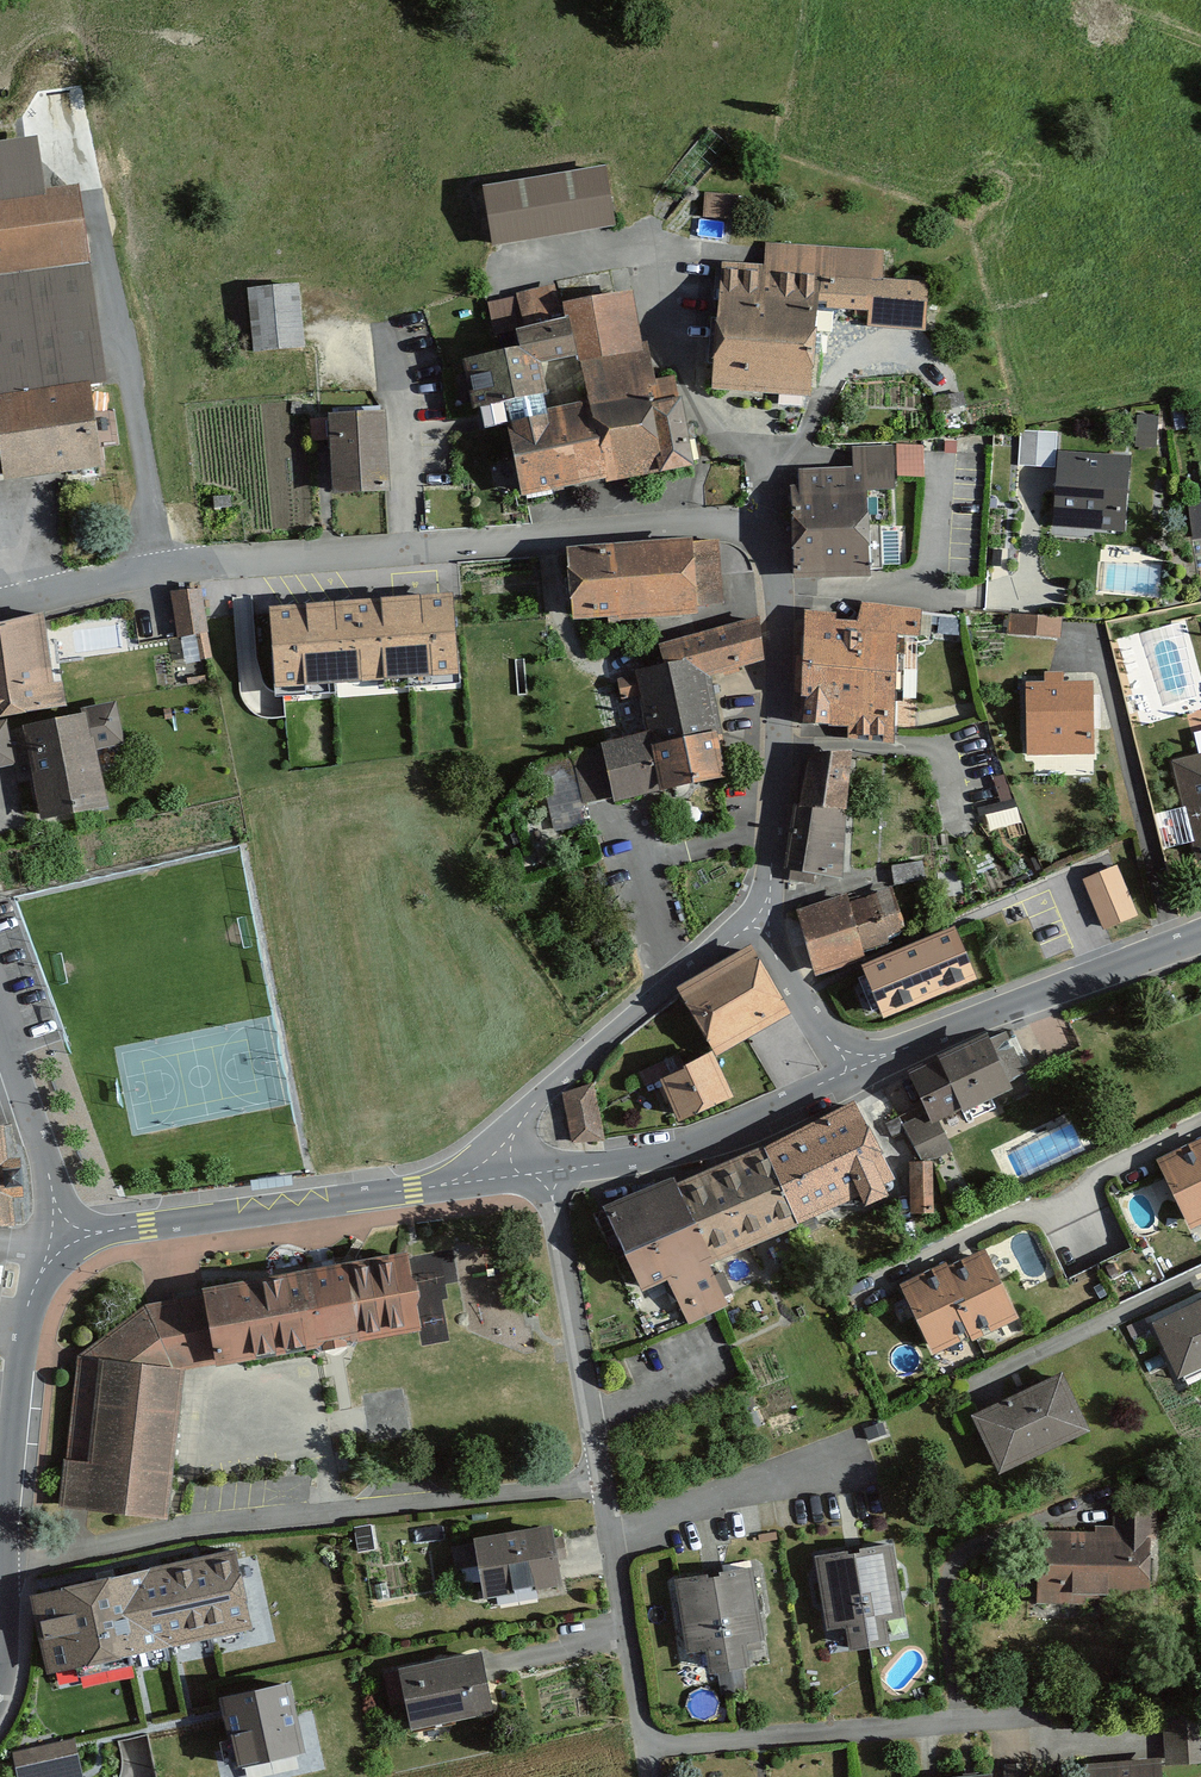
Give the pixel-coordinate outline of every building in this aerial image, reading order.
[(80,256),(70,188),(39,193),(31,138),(0,142),(0,268),(80,256)] [(483,187),(493,248),(617,227),(607,167),(483,187)] [(703,218),(737,221),(739,196),(705,194),(703,218)] [(718,262),(702,387),(800,402),(812,306),(860,308),(866,321),(924,321),(923,282),(873,284),(879,251),(761,236),(760,259),(718,262)] [(449,364),(457,409),(476,406),(481,425),(494,424),(511,502),(596,474),(595,484),(687,462),(672,377),(646,379),(622,293),(565,302),(558,280),(494,301),(499,350),(449,364)] [(247,291),(253,354),(306,349),(300,286),(247,291)] [(89,459),(75,383),(0,397),(0,476),(89,459)] [(318,413),(322,491),(382,488),(379,411),(318,413)] [(1135,448),(1156,449),(1158,419),(1137,417),(1135,448)] [(1020,463),(1054,465),(1056,432),(1021,430),(1020,463)] [(897,442),(898,473),(925,473),(925,442),(897,442)] [(790,487),(793,577),(871,574),(868,493),(895,492),(893,446),(853,448),(854,469),(799,471),(799,487),(790,487)] [(1062,461),(1058,536),(1127,539),(1131,464),(1062,461)] [(1200,540),(1200,500),(1185,503),(1191,542),(1200,540)] [(569,557),(575,633),(702,623),(696,547),(569,557)] [(201,589),(170,594),(177,639),(208,635),(201,589)] [(274,691),(459,678),(453,597),(268,611),(274,691)] [(864,621),(809,618),(802,733),(896,739),(902,644),(924,645),(926,610),(865,607),(864,621)] [(1062,635),(1063,616),(1009,612),(1008,631),(1062,635)] [(0,626),(0,720),(68,708),(62,685),(54,685),(42,614),(0,626)] [(634,666),(651,741),(716,726),(707,675),(760,666),(747,623),(656,643),(660,662),(634,666)] [(1039,678),(1038,742),(1098,743),(1099,679),(1039,678)] [(86,715),(21,728),(40,823),(109,810),(98,751),(125,746),(116,704),(85,710),(86,715)] [(16,766),(7,721),(0,723),(0,769),(16,766)] [(579,758),(589,800),(725,768),(716,726),(651,741),(579,758)] [(817,748),(796,870),(841,877),(852,816),(843,814),(854,754),(817,748)] [(1182,758),(1200,839),(1200,753),(1182,758)] [(924,859),(896,864),(899,881),(927,877),(924,859)] [(1083,881),(1104,931),(1138,917),(1117,867),(1083,881)] [(849,893),(806,905),(823,964),(867,952),(864,944),(907,932),(894,886),(850,898),(849,893)] [(955,930),(861,969),(883,1022),(977,984),(955,930)] [(754,943),(688,980),(722,1041),(789,1004),(754,943)] [(989,1040),(914,1074),(936,1121),(1010,1087),(989,1040)] [(712,1057),(658,1083),(679,1128),(733,1102),(712,1057)] [(593,1087),(567,1093),(577,1141),(603,1136),(593,1087)] [(675,1176),(614,1204),(649,1279),(674,1268),(696,1315),(728,1301),(707,1257),(866,1184),(872,1195),(891,1186),(886,1174),(893,1171),(860,1099),(678,1183),(675,1176)] [(932,1118),(914,1126),(929,1157),(947,1149),(932,1118)] [(1161,1154),(1195,1233),(1200,1231),(1200,1137),(1161,1154)] [(0,1138),(0,1230),(13,1229),(6,1138),(0,1138)] [(935,1162),(917,1162),(917,1206),(936,1206),(935,1162)] [(990,1242),(907,1283),(944,1357),(1027,1316),(990,1242)] [(141,1305),(81,1352),(189,1364),(415,1329),(404,1256),(141,1305)] [(1160,1319),(1189,1377),(1200,1371),(1200,1298),(1160,1319)] [(81,1352),(66,1505),(176,1513),(189,1364),(81,1352)] [(1066,1366),(977,1410),(1007,1470),(1096,1426),(1066,1366)] [(1044,1530),(1046,1600),(1162,1597),(1160,1498),(1119,1499),(1120,1528),(1044,1530)] [(555,1518),(477,1534),(491,1605),(569,1590),(555,1518)] [(898,1539),(813,1552),(827,1649),(912,1637),(898,1539)] [(33,1597),(50,1676),(253,1633),(236,1554),(33,1597)] [(753,1563),(670,1580),(689,1677),(773,1661),(753,1563)] [(484,1649),(402,1667),(415,1727),(498,1708),(484,1649)] [(286,1686),(220,1702),(237,1773),(303,1757),(286,1686)] [(1167,1717),(1168,1769),(1200,1769),(1200,1716),(1167,1717)] [(13,1754),(18,1776),(82,1776),(74,1741),(13,1754)] [(1089,1776),(1163,1776),(1162,1768),(1089,1773),(1089,1776)]
